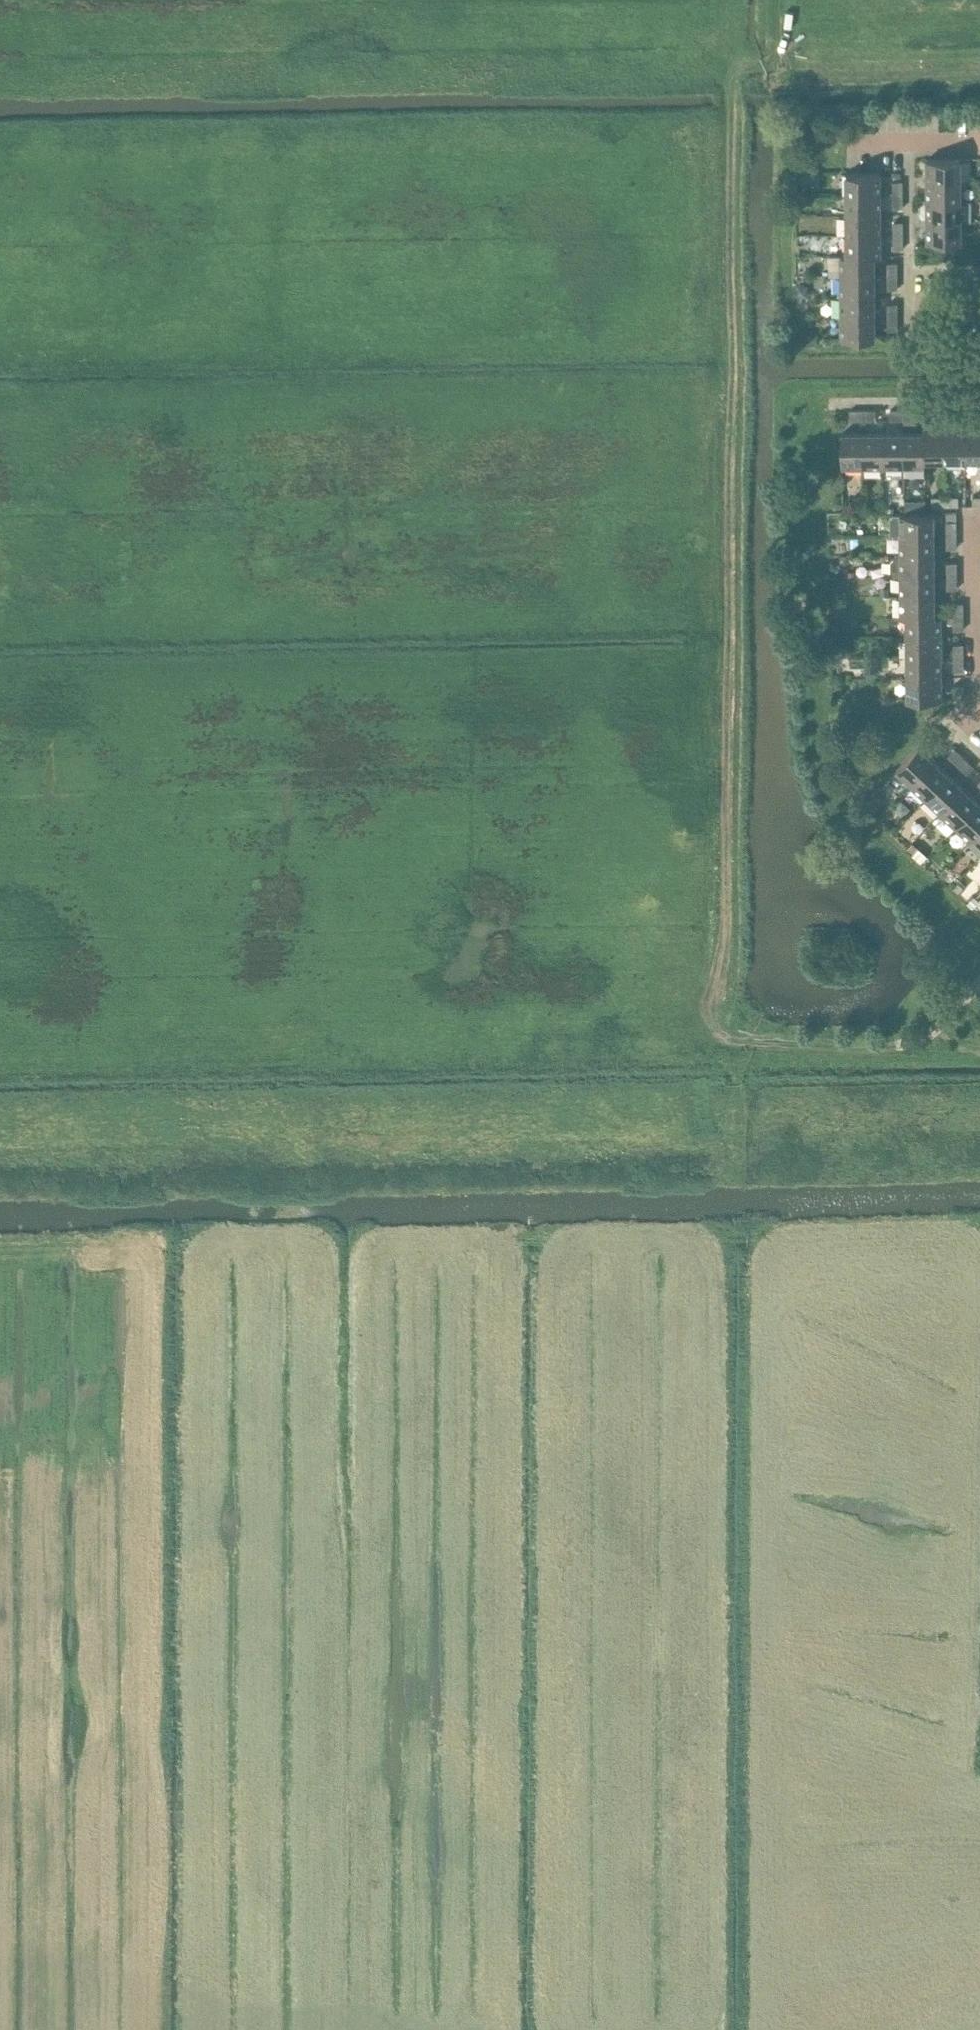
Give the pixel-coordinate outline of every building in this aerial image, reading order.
[(962,158),(928,158),(928,175),(928,177),(928,179),(962,179),(962,177),(962,175),(962,159),(962,158)] [(847,172),(847,192),(882,192),(882,172),(847,172)] [(962,179),(928,179),(928,199),(963,198),(962,179)] [(894,180),(894,192),(904,193),(904,180),(894,180)] [(847,192),(848,213),(882,213),(882,192),(847,192)] [(894,207),(904,207),(904,193),(894,192),(894,207)] [(928,199),(928,221),(963,220),(963,198),(928,199)] [(882,213),(848,213),(848,231),(848,233),(848,234),(883,234),(883,233),(883,230),(882,213)] [(928,221),(929,241),(963,241),(963,220),(928,221)] [(894,221),(894,234),(904,234),(904,221),(894,221)] [(883,234),(848,234),(848,254),(876,255),(883,255),(883,234)] [(894,247),(904,248),(904,234),(894,234),(894,247)] [(842,254),(842,275),(876,275),(876,255),(848,254),(842,254)] [(898,262),(888,262),(888,274),(898,274),(898,269),(898,267),(898,262)] [(898,274),(888,274),(888,275),(888,288),(898,288),(898,274)] [(842,275),(842,296),(877,296),(876,275),(842,275)] [(808,284),(796,284),(797,296),(808,296),(808,284)] [(842,296),(842,316),(877,315),(877,296),(842,296)] [(889,302),(889,315),(898,315),(898,303),(889,302)] [(842,316),(843,338),(877,338),(877,315),(842,316)] [(889,329),(898,329),(898,315),(889,315),(889,329)] [(851,420),(864,420),(864,409),(851,409),(851,420)] [(864,409),(864,420),(878,419),(878,409),(864,409)] [(892,419),(905,419),(905,409),(892,409),(892,419)] [(905,409),(905,419),(905,426),(918,425),(918,409),(905,409)] [(944,426),(945,459),(965,459),(965,425),(944,426)] [(965,459),(979,459),(979,425),(965,425),(965,459)] [(924,432),(925,459),(945,459),(944,426),(924,426),(924,432)] [(863,433),(863,467),(864,467),(884,466),(884,432),(863,433)] [(884,432),(884,466),(905,466),(905,432),(884,432)] [(924,432),(905,432),(905,466),(905,476),(925,475),(925,466),(925,459),(924,432)] [(863,433),(843,433),(843,467),(844,467),(863,467),(863,433)] [(933,495),(933,505),(945,505),(945,495),(933,495)] [(945,495),(945,505),(960,505),(960,495),(945,495)] [(894,534),(901,534),(901,535),(927,535),(935,535),(934,514),(901,514),(901,512),(894,513),(891,516),(891,531),(894,534)] [(947,512),(948,535),(957,535),(957,520),(956,512),(947,512)] [(901,535),(901,549),(901,554),(935,554),(935,535),(927,535),(901,535)] [(948,547),(957,547),(957,535),(948,535),(948,547)] [(895,575),(901,575),(935,575),(935,554),(901,554),(896,554),(890,560),(890,570),(895,575)] [(948,561),(948,574),(958,574),(958,561),(948,561)] [(948,588),(958,588),(958,574),(948,574),(948,588)] [(901,575),(901,595),(935,595),(935,575),(901,575)] [(889,586),(881,586),(881,595),(889,595),(889,586)] [(935,595),(901,595),(901,616),(908,616),(935,616),(935,595)] [(954,602),(954,615),(964,615),(964,602),(954,602)] [(954,629),(964,629),(964,615),(954,615),(948,615),(948,622),(954,623),(954,629)] [(935,616),(908,616),(908,617),(908,637),(942,637),(942,616),(935,616)] [(942,637),(908,637),(908,655),(942,655),(942,637)] [(954,643),(955,655),(965,655),(964,643),(954,643)] [(942,655),(908,655),(908,658),(908,673),(908,675),(908,677),(942,677),(942,670),(942,658),(942,655)] [(955,669),(965,669),(965,655),(955,655),(955,669)] [(942,677),(908,677),(908,698),(909,698),(912,698),(942,698),(942,677)] [(955,684),(955,697),(965,697),(965,683),(955,684)] [(939,745),(946,738),(935,728),(928,736),(939,745)] [(919,744),(896,769),(910,782),(933,758),(919,744)] [(949,755),(959,764),(966,756),(956,747),(949,755)] [(968,773),(975,766),(966,756),(959,764),(968,773)] [(933,758),(910,782),(924,795),(925,796),(926,797),(927,796),(935,788),(949,773),(946,770),(945,769),(933,758)] [(927,796),(926,797),(941,811),(963,786),(949,773),(935,788),(927,796)] [(963,786),(941,811),(955,824),(956,825),(979,800),(963,786)] [(956,825),(970,839),(974,834),(979,828),(979,802),(979,801),(979,800),(956,825)]
